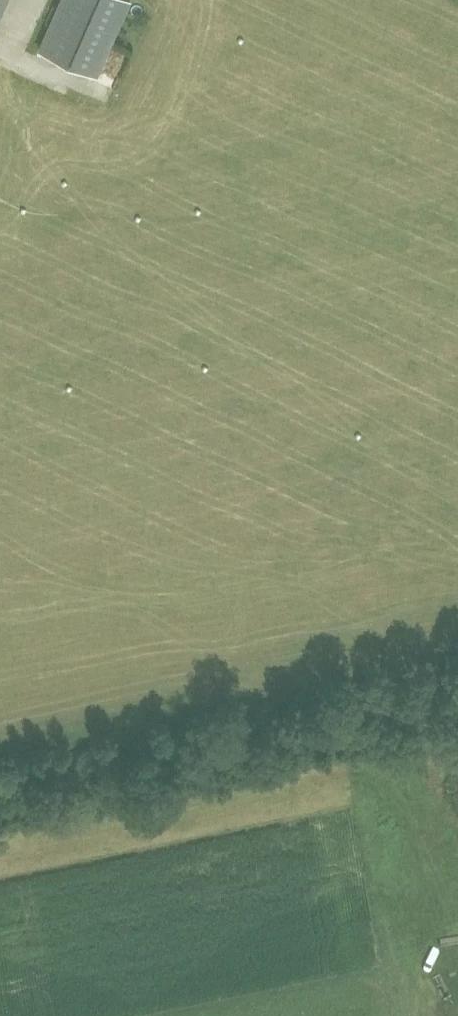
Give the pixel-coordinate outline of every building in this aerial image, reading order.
[(39,48),(96,73),(129,0),(61,0),(39,48)]
